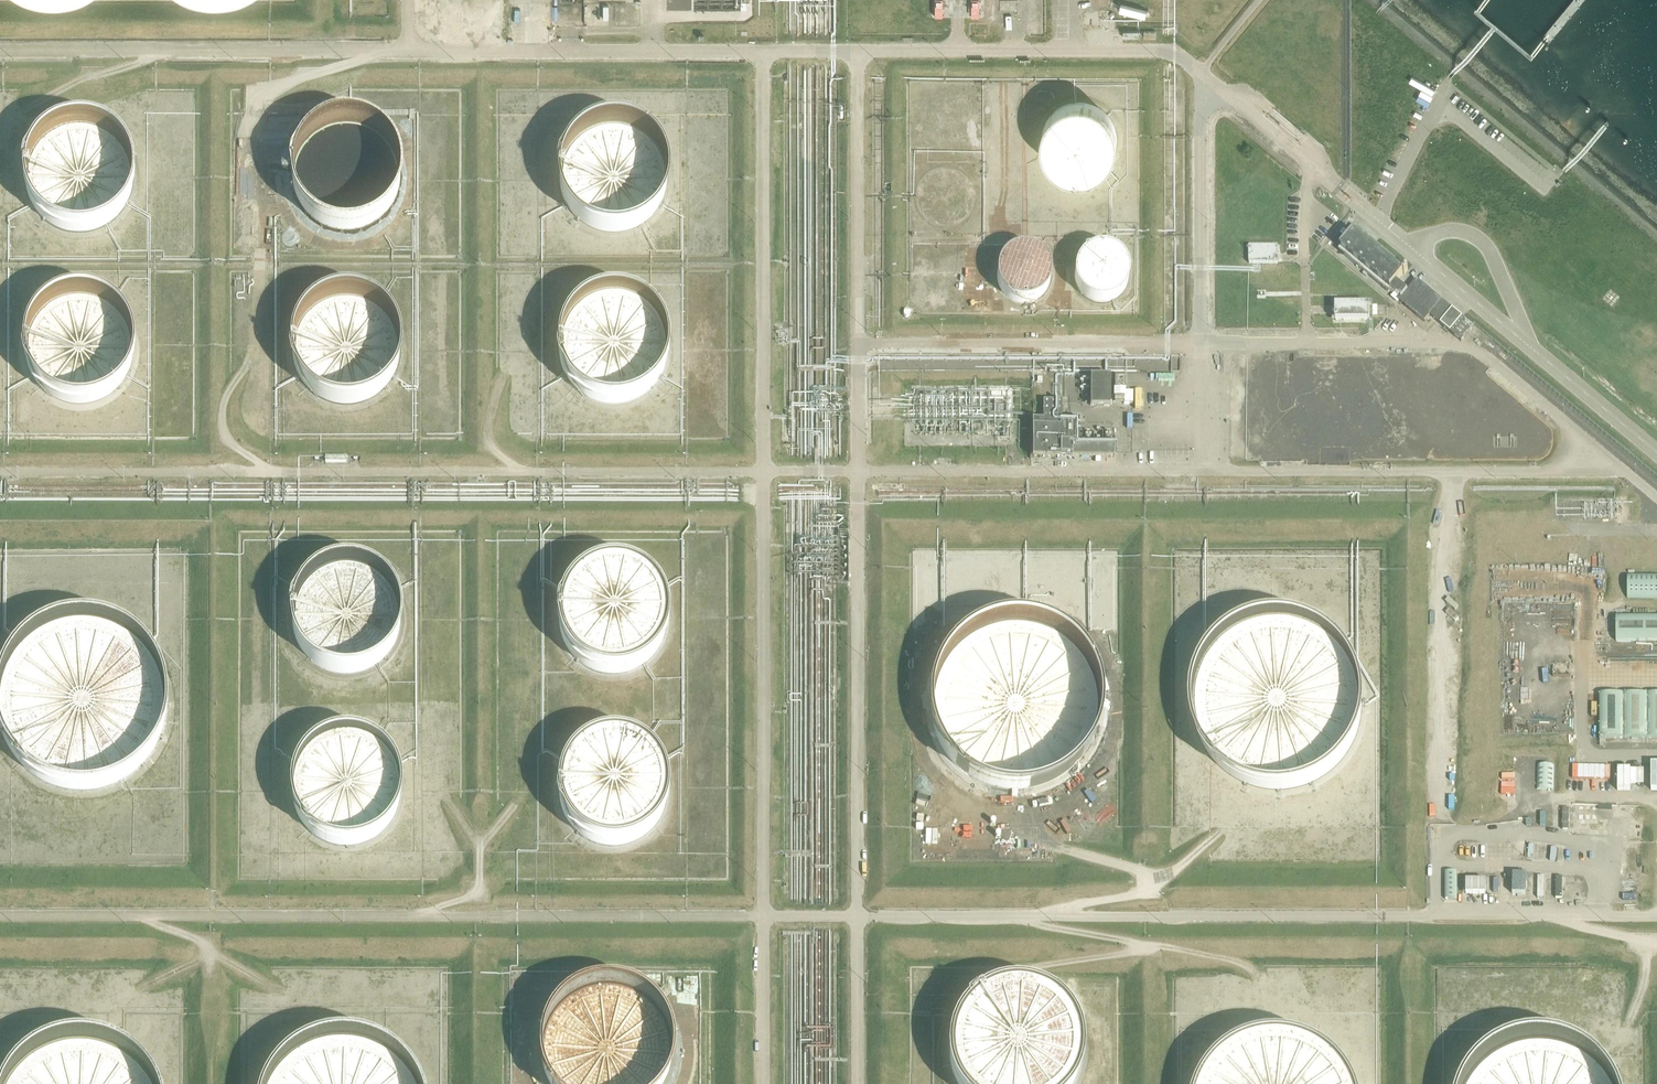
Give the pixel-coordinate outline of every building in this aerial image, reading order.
[(551,27),(584,26),(584,0),(551,0),(551,27)] [(690,19),(747,19),(747,0),(690,0),(690,19)] [(932,17),(942,17),(943,0),(932,0),(932,17)] [(971,19),(981,19),(982,0),(971,0),(971,19)] [(1000,9),(1019,9),(1019,0),(1001,0),(1000,9)] [(1073,178),(1087,178),(1100,173),(1110,165),(1117,153),(1120,140),(1118,126),(1111,114),(1102,106),(1091,101),(1078,99),(1066,102),(1055,108),(1047,117),(1042,129),(1041,141),(1043,153),(1050,164),(1060,173),(1073,178)] [(122,216),(133,200),(139,182),(138,163),(131,146),(118,131),(102,122),(83,119),(65,122),(49,130),(36,143),(28,159),(26,177),(30,195),(39,211),(52,223),(69,230),(88,232),(106,227),(122,216)] [(388,216),(400,200),(405,182),(404,163),(397,145),(384,131),(368,122),(349,119),(331,122),(315,130),(302,143),(295,159),(292,177),(296,195),(305,211),(318,223),(335,230),(354,231),(373,226),(388,216)] [(657,216),(668,200),(673,182),(673,163),(665,146),(653,131),(636,122),(617,119),(599,122),(583,130),(571,143),(563,159),(561,177),(564,195),(573,211),(587,223),(603,230),(623,231),(641,227),(657,216)] [(1473,327),(1442,301),(1417,280),(1407,292),(1396,282),(1403,274),(1404,275),(1408,270),(1406,269),(1357,228),(1350,236),(1338,251),(1387,292),(1389,289),(1401,299),(1399,302),(1400,302),(1405,306),(1405,307),(1406,307),(1411,311),(1411,312),(1412,312),(1417,316),(1417,317),(1418,317),(1423,321),(1423,322),(1424,323),(1429,316),(1436,321),(1461,342),(1473,327)] [(1278,263),(1278,247),(1249,247),(1249,263),(1278,263)] [(1053,282),(1053,274),(1052,270),(1050,265),(1048,261),(1045,257),(1041,254),(1037,251),(1032,250),(1027,249),(1022,249),(1018,249),(1013,251),(1009,253),(1005,256),(1001,260),(999,264),(996,271),(995,278),(997,286),(1000,293),(1005,299),(1011,303),(1019,306),(1026,306),(1034,304),(1041,301),(1046,296),(1050,289),(1053,282)] [(1132,279),(1132,273),(1130,268),(1128,264),(1126,260),(1122,256),(1118,253),(1114,251),(1109,249),(1104,249),(1099,249),(1094,250),(1090,252),(1086,255),(1082,258),(1079,262),(1077,266),(1075,271),(1075,277),(1075,283),(1077,289),(1081,295),(1085,299),(1090,303),(1096,305),(1102,306),(1108,305),(1114,303),(1120,300),(1124,296),(1128,291),(1130,286),(1132,279)] [(388,387),(400,372),(405,353),(404,334),(397,317),(384,302),(368,293),(349,290),(331,293),(315,301),(302,314),(295,331),(292,348),(296,366),(305,382),(319,394),(335,401),(354,403),(373,398),(388,387)] [(657,387),(669,371),(674,353),(673,334),(666,317),(653,302),(637,293),(618,290),(600,293),(584,301),(571,314),(564,330),(561,348),(565,366),(574,382),(588,394),(604,401),(623,402),(642,398),(657,387)] [(124,391),(135,376),(140,357),(140,338),(132,321),(120,306),(103,297),(84,294),(66,297),(50,305),(38,318),(30,335),(28,353),(31,370),(40,386),(54,398),(71,405),(90,407),(108,402),(124,391)] [(1369,321),(1369,305),(1335,305),(1335,321),(1369,321)] [(1091,406),(1110,406),(1110,376),(1091,376),(1091,406)] [(1025,379),(874,380),(875,463),(1026,462),(1025,379)] [(1124,392),(1125,379),(1115,379),(1114,401),(1124,401),(1124,404),(1132,405),(1132,393),(1124,392)] [(1033,457),(1060,457),(1116,457),(1116,442),(1079,442),(1079,419),(1062,419),(1062,401),(1043,400),(1043,418),(1033,418),(1033,457)] [(846,507),(771,507),(772,594),(847,593),(846,507)] [(391,659),(402,644),(407,625),(407,606),(399,589),(387,574),(370,565),(351,562),(333,565),(317,573),(305,586),(297,603),(295,621),(298,638),(307,654),(321,666),(337,673),(357,675),(375,670),(391,659)] [(657,660),(668,645),(674,626),(673,607),(666,590),(653,575),(637,566),(618,563),(600,566),(584,574),(571,587),(564,604),(561,622),(565,639),(574,655),(587,667),(604,674),(623,676),(641,671),(657,660)] [(1627,598),(1656,599),(1656,574),(1627,574),(1627,598)] [(159,752),(172,727),(176,699),(171,671),(157,646),(137,626),(111,614),(83,611),(53,618),(28,634),(9,658),(0,685),(0,699),(0,716),(11,744),(30,767),(56,782),(85,788),(113,784),(139,772),(159,752)] [(1331,772),(1352,752),(1365,726),(1369,698),(1364,670),(1350,646),(1330,626),(1304,614),(1275,611),(1246,618),(1221,634),(1202,657),(1193,686),(1193,716),(1203,744),(1223,767),(1248,782),(1278,788),(1306,784),(1331,772)] [(1067,775),(1087,755),(1100,729),(1104,701),(1099,673),(1086,649),(1065,629),(1039,617),(1011,614),(981,621),(956,637),(938,660),(928,689),(928,719),(939,747),(958,770),(984,785),(1013,791),(1041,787),(1067,775)] [(1616,617),(1616,642),(1656,642),(1656,617),(1616,617)] [(1624,740),(1624,695),(1600,695),(1600,741),(1624,740)] [(1648,740),(1647,695),(1624,695),(1624,740),(1648,740)] [(1647,695),(1648,740),(1656,740),(1656,695),(1647,695)] [(658,830),(669,815),(675,796),(674,777),(667,760),(654,746),(637,736),(619,733),(601,736),(585,744),(572,757),(564,774),(562,792),(566,809),(575,825),(588,837),(605,844),(624,846),(642,841),(658,830)] [(391,833),(402,817),(407,799),(407,780),(399,762),(387,748),(370,739),(351,736),(333,739),(317,747),(305,760),(297,776),(295,794),(298,812),(307,828),(321,840),(338,847),(357,848),(375,843),(391,833)] [(1537,765),(1537,790),(1553,790),(1554,765),(1537,765)] [(1573,767),(1573,779),(1611,780),(1611,768),(1573,767)] [(1644,769),(1617,770),(1617,791),(1630,791),(1630,784),(1644,784),(1644,769)] [(1575,805),(1574,833),(1610,834),(1611,819),(1596,819),(1596,805),(1575,805)] [(1527,811),(1528,825),(1554,823),(1553,809),(1527,811)] [(1458,871),(1446,871),(1446,898),(1458,898),(1458,871)] [(1512,874),(1512,894),(1525,894),(1526,875),(1512,874)] [(1486,881),(1466,881),(1466,894),(1485,894),(1486,881)] [(671,1081),(677,1058),(675,1034),(665,1013),(648,996),(627,986),(603,983),(581,988),(562,999),(548,1016),(539,1037),(538,1059),(543,1081),(545,1083),(669,1083),(671,1081)] [(1087,1062),(1085,1039),(1075,1017),(1058,1000),(1037,990),(1013,987),(992,992),(972,1004),(958,1021),(949,1041),(948,1063),(953,1083),(1082,1083),(1087,1062)] [(416,1063),(395,1044),(369,1032),(341,1029),(312,1035),(287,1051),(268,1075),(265,1083),(428,1083),(416,1063)] [(1615,1066),(1594,1046),(1568,1035),(1540,1032),(1510,1038),(1485,1054),(1467,1078),(1464,1083),(1624,1083),(1615,1066)] [(154,1068),(133,1048),(107,1036),(79,1033),(49,1040),(24,1056),(6,1080),(4,1083),(163,1083),(154,1068)] [(1349,1080),(1328,1061),(1303,1049),(1274,1046),(1245,1052),(1220,1068),(1207,1083),(1351,1083),(1349,1080)]
